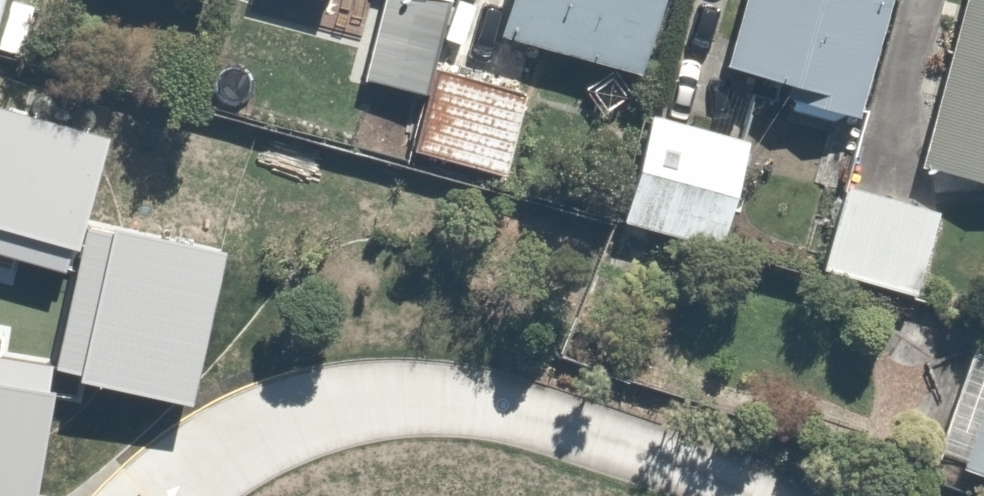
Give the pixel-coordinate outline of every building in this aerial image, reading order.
[(439,0),(387,0),(366,82),(430,98),(438,65),(454,4),(439,0)] [(502,36),(641,75),(662,0),(512,0),(502,36)] [(865,121),(898,0),(742,0),(723,68),(799,89),(793,110),(836,122),(844,115),(865,121)] [(922,166),(983,182),(983,0),(966,0),(922,166)] [(430,98),(414,152),(507,177),(531,91),(438,65),(430,98)] [(106,141),(0,112),(0,255),(68,274),(106,141)] [(752,142),(655,117),(627,223),(723,248),(752,142)] [(940,217),(849,192),(828,269),(919,294),(940,217)] [(195,409),(227,252),(89,224),(59,371),(80,376),(78,384),(195,409)] [(54,395),(47,394),(52,368),(0,359),(0,495),(38,495),(54,395)] [(960,460),(983,468),(983,390),(960,460)]
